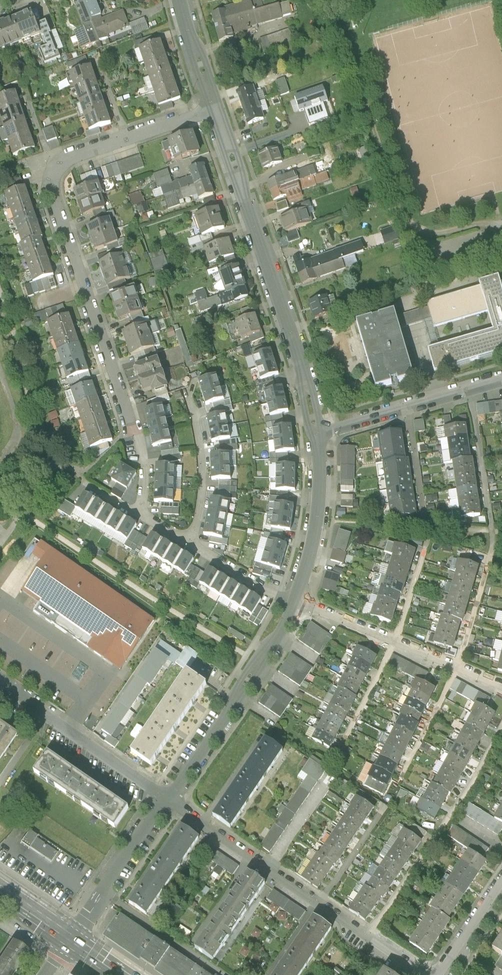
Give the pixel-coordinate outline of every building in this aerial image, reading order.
[(83,24),(92,21),(92,19),(84,0),(73,0),(76,7),(83,24)] [(99,17),(93,1),(92,0),(84,0),(92,19),(99,17)] [(214,23),(273,7),(271,0),(264,0),(261,1),(260,0),(255,0),(224,9),(225,11),(212,15),(214,23)] [(99,2),(93,1),(99,17),(104,14),(99,2)] [(294,1),(288,3),(291,14),(297,13),(294,1)] [(288,3),(279,6),(282,17),(291,14),(288,3)] [(279,6),(273,7),(214,23),(219,41),(233,37),(232,34),(250,30),(249,28),(282,19),(282,17),(279,6)] [(80,31),(84,29),(83,24),(76,7),(69,11),(68,13),(70,18),(68,19),(71,26),(74,27),(80,31)] [(33,12),(15,19),(24,41),(41,35),(38,25),(33,12)] [(100,21),(99,17),(92,19),(92,21),(100,41),(108,38),(107,36),(128,27),(122,12),(100,21)] [(131,23),(135,34),(150,29),(145,17),(131,23)] [(24,41),(15,19),(0,25),(0,51),(24,41)] [(41,35),(46,46),(39,48),(45,63),(61,57),(47,21),(38,25),(41,35)] [(100,41),(92,21),(83,24),(84,29),(86,28),(92,44),(100,41)] [(82,48),(92,44),(86,28),(84,29),(80,31),(76,32),(82,48)] [(286,30),(258,39),(263,53),(282,47),(286,61),(295,57),(286,30)] [(143,40),(145,47),(159,43),(156,35),(143,40)] [(140,49),(145,63),(167,56),(162,42),(159,43),(145,47),(140,49)] [(78,69),(89,65),(85,56),(75,60),(78,69)] [(171,70),(167,56),(145,63),(150,77),(171,70)] [(71,74),(76,88),(97,81),(92,67),(71,74)] [(150,77),(155,92),(176,84),(171,70),(150,77)] [(284,79),(276,82),(281,96),(289,93),(284,79)] [(102,95),(97,81),(76,88),(81,102),(102,95)] [(181,98),(176,84),(155,92),(160,106),(172,102),(181,98)] [(237,92),(243,109),(258,103),(252,87),(237,92)] [(328,102),(323,87),(295,97),(300,112),(304,110),(328,102)] [(1,113),(21,106),(16,92),(0,97),(0,111),(1,113)] [(81,102),(86,116),(107,109),(102,95),(81,102)] [(328,102),(304,110),(309,126),(335,117),(330,101),(328,102)] [(174,107),(172,102),(160,106),(162,111),(174,107)] [(264,119),(258,103),(243,109),(249,125),(264,119)] [(1,113),(6,128),(26,121),(21,106),(1,113)] [(111,124),(107,109),(86,116),(90,131),(100,128),(111,124)] [(10,140),(10,142),(31,135),(26,121),(6,128),(10,140)] [(58,138),(54,127),(44,130),(48,142),(58,138)] [(10,140),(6,128),(0,130),(0,131),(4,142),(10,140)] [(102,133),(100,128),(90,131),(86,132),(88,137),(102,133)] [(201,151),(194,132),(163,144),(166,153),(173,150),(177,160),(201,151)] [(36,149),(31,135),(10,142),(15,156),(36,149)] [(303,142),(293,145),(297,156),(307,152),(303,142)] [(259,154),(264,168),(282,162),(277,148),(259,154)] [(307,154),(311,164),(321,161),(318,151),(307,154)] [(145,167),(141,155),(102,168),(106,180),(116,177),(121,175),(145,167)] [(193,177),(173,184),(161,188),(164,196),(210,180),(205,164),(191,169),(193,177)] [(267,182),(270,191),(316,175),(313,166),(267,182)] [(159,189),(161,188),(173,184),(168,170),(154,175),(159,189)] [(80,176),(84,186),(100,181),(96,171),(80,176)] [(326,172),(316,175),(270,191),(273,200),(286,196),(288,201),(302,197),(300,191),(316,185),(316,184),(329,180),(326,172)] [(9,180),(13,191),(24,187),(20,176),(9,180)] [(215,193),(210,180),(164,196),(169,209),(183,204),(181,200),(199,194),(201,198),(215,193)] [(104,193),(100,181),(84,186),(75,189),(79,201),(102,194),(104,193)] [(12,206),(30,199),(26,187),(24,187),(13,191),(8,193),(12,206)] [(156,199),(164,196),(161,188),(159,189),(154,191),(156,199)] [(134,206),(138,205),(146,202),(141,191),(130,195),(134,206)] [(106,207),(102,194),(79,201),(84,215),(106,207)] [(205,206),(206,206),(217,202),(215,197),(203,201),(205,206)] [(16,218),(35,212),(30,199),(12,206),(16,218)] [(278,211),(288,208),(285,200),(275,203),(278,211)] [(306,209),(311,207),(309,201),(294,206),(296,213),(306,209)] [(147,202),(146,202),(138,205),(141,213),(149,210),(147,202)] [(206,206),(208,211),(219,207),(217,202),(206,206)] [(226,228),(219,207),(208,211),(196,215),(203,236),(211,233),(226,228)] [(280,218),(285,232),(311,223),(306,209),(296,213),(280,218)] [(21,231),(39,225),(35,212),(16,218),(21,231)] [(97,217),(99,222),(111,218),(109,213),(97,217)] [(89,226),(93,238),(115,230),(111,218),(99,222),(89,226)] [(25,244),(42,238),(44,237),(39,225),(21,231),(25,244)] [(394,226),(381,231),(385,243),(398,238),(394,226)] [(160,232),(162,237),(167,235),(166,232),(173,229),(173,228),(160,232)] [(119,242),(115,230),(93,238),(97,250),(107,246),(119,242)] [(202,242),(203,241),(213,238),(211,233),(203,236),(200,236),(202,242)] [(191,246),(202,242),(200,236),(200,235),(188,239),(191,246)] [(27,257),(46,251),(42,238),(25,244),(22,245),(27,257)] [(215,243),(213,238),(203,241),(205,246),(215,243)] [(230,238),(215,243),(205,246),(210,262),(225,257),(234,254),(236,253),(230,238)] [(295,264),(298,273),(342,258),(363,250),(360,241),(295,264)] [(121,248),(119,242),(107,246),(109,252),(121,248)] [(150,254),(152,260),(165,255),(163,249),(150,254)] [(31,270),(50,263),(46,251),(27,257),(31,270)] [(98,256),(100,262),(110,259),(108,253),(98,256)] [(100,262),(104,274),(127,266),(123,254),(110,259),(100,262)] [(236,260),(234,254),(225,257),(228,263),(236,260)] [(169,267),(165,255),(152,260),(156,271),(169,267)] [(345,268),(342,258),(298,273),(302,282),(345,268)] [(238,265),(236,260),(228,263),(221,265),(223,270),(238,265)] [(50,263),(31,270),(35,282),(54,276),(55,276),(50,263)] [(221,271),(224,281),(244,275),(240,264),(238,265),(223,270),(221,271)] [(131,277),(127,266),(104,274),(108,285),(121,281),(131,277)] [(247,285),(244,275),(224,281),(228,292),(245,286),(247,285)] [(480,286),(488,311),(493,330),(428,349),(435,371),(501,351),(501,287),(498,275),(479,281),(480,286)] [(58,287),(54,276),(35,282),(25,286),(29,297),(58,287)] [(108,285),(110,291),(123,286),(121,281),(108,285)] [(228,292),(209,298),(198,302),(202,311),(249,295),(245,286),(228,292)] [(488,311),(480,286),(427,302),(429,308),(432,319),(434,327),(488,311)] [(113,296),(117,307),(140,299),(136,288),(113,296)] [(190,305),(198,302),(209,298),(206,290),(187,296),(190,305)] [(315,318),(331,313),(325,297),(309,302),(315,318)] [(144,311),(140,299),(117,307),(121,319),(132,315),(143,311),(144,311)] [(39,325),(50,322),(67,316),(63,304),(35,314),(39,325)] [(242,310),(244,318),(257,314),(254,306),(242,310)] [(400,328),(432,319),(429,308),(397,317),(400,328)] [(132,315),(134,321),(144,318),(145,317),(143,311),(132,315)] [(357,322),(376,388),(392,384),(391,381),(398,379),(399,382),(414,377),(400,328),(397,317),(395,311),(357,322)] [(263,331),(257,314),(244,318),(238,320),(243,337),(250,335),(263,331)] [(55,336),(75,329),(70,315),(67,316),(50,322),(55,336)] [(34,324),(31,318),(25,321),(27,327),(34,324)] [(132,322),(134,327),(146,323),(144,318),(134,321),(132,322)] [(233,341),(243,337),(238,320),(227,324),(233,341)] [(124,331),(128,343),(152,334),(147,323),(146,323),(134,327),(124,331)] [(176,334),(175,331),(174,328),(167,330),(169,337),(176,334)] [(193,362),(182,328),(175,331),(176,334),(188,367),(194,365),(193,362)] [(59,350),(80,343),(75,329),(55,336),(59,350)] [(265,337),(263,331),(250,335),(252,342),(265,337)] [(156,346),(152,334),(128,343),(132,354),(145,350),(154,347),(156,346)] [(64,364),(85,358),(80,343),(59,350),(64,364)] [(257,354),(264,352),(262,346),(246,352),(248,358),(257,354)] [(147,356),(156,353),(154,347),(145,350),(147,356)] [(257,354),(260,366),(279,361),(275,349),(264,352),(257,354)] [(69,379),(90,372),(85,358),(64,364),(69,379)] [(137,366),(141,377),(164,369),(160,358),(158,358),(137,366)] [(282,374),(279,361),(260,366),(264,379),(271,377),(282,374)] [(170,386),(164,369),(141,377),(146,391),(154,388),(155,391),(167,387),(170,386)] [(68,379),(72,391),(94,383),(90,372),(69,379),(68,379)] [(203,380),(207,391),(224,386),(221,374),(203,380)] [(267,391),(275,389),(271,377),(255,382),(259,394),(267,391)] [(77,404),(99,397),(94,383),(72,391),(77,404)] [(227,397),(224,386),(207,391),(210,402),(213,401),(227,397)] [(169,394),(167,387),(155,391),(158,398),(167,394),(169,394)] [(267,391),(270,403),(288,398),(285,387),(275,389),(267,391)] [(153,406),(170,400),(167,394),(151,400),(153,406)] [(82,418),(104,411),(99,397),(77,404),(82,418)] [(213,401),(218,415),(230,414),(235,412),(230,397),(227,397),(213,401)] [(291,410),(288,398),(270,403),(273,414),(291,410)] [(500,412),(501,412),(501,401),(476,404),(478,416),(500,412)] [(149,410),(152,421),(169,417),(167,406),(154,409),(149,410)] [(54,435),(63,432),(56,411),(48,413),(54,435)] [(87,432),(109,425),(104,411),(82,418),(87,432)] [(212,416),(213,428),(231,426),(230,414),(218,415),(212,416)] [(266,429),(285,426),(283,415),(264,418),(266,429)] [(459,416),(460,426),(465,425),(468,425),(467,415),(459,416)] [(443,417),(444,428),(452,427),(450,416),(443,417)] [(169,417),(152,421),(154,433),(172,429),(169,417)] [(425,431),(423,420),(413,421),(415,432),(425,431)] [(92,447),(114,439),(109,425),(87,432),(92,447)] [(446,440),(448,439),(467,437),(465,425),(460,426),(452,427),(444,428),(446,440)] [(233,437),(231,426),(213,428),(215,440),(221,439),(233,437)] [(278,430),(279,442),(297,440),(296,428),(278,430)] [(175,441),(172,429),(154,433),(157,445),(160,444),(171,441),(175,441)] [(380,449),(403,445),(401,431),(378,434),(380,449)] [(221,439),(224,454),(234,454),(242,453),(239,436),(233,437),(221,439)] [(468,448),(467,437),(448,439),(449,451),(468,448)] [(298,452),(297,440),(279,442),(280,454),(288,454),(298,452)] [(160,444),(163,465),(182,466),(179,450),(173,450),(171,441),(160,444)] [(384,462),(405,459),(403,445),(380,449),(381,458),(383,458),(384,462)] [(354,447),(341,446),(339,487),(352,487),(354,447)] [(470,459),(468,448),(449,451),(451,462),(453,462),(470,459)] [(215,454),(216,467),(234,466),(234,454),(224,454),(215,454)] [(271,465),(288,465),(288,454),(271,454),(271,465)] [(384,462),(386,476),(409,472),(407,459),(405,459),(384,462)] [(453,462),(454,471),(473,468),(472,459),(470,459),(453,462)] [(157,465),(156,477),(181,478),(182,466),(163,465),(157,465)] [(234,478),(234,466),(216,467),(216,478),(234,478)] [(125,467),(116,481),(130,491),(139,476),(125,467)] [(454,471),(456,480),(474,478),(473,468),(454,471)] [(281,469),(281,481),(300,481),(300,469),(281,469)] [(411,486),(409,472),(386,476),(388,490),(411,486)] [(181,478),(156,477),(156,489),(181,490),(181,478)] [(456,480),(457,490),(476,487),(474,478),(456,480)] [(222,481),(221,499),(235,502),(237,501),(238,481),(222,481)] [(300,493),(300,481),(281,481),(280,492),(289,493),(300,493)] [(121,500),(127,490),(117,483),(111,493),(121,500)] [(388,490),(390,504),(413,500),(411,486),(388,490)] [(457,490),(459,499),(477,497),(476,487),(457,490)] [(180,505),(181,490),(156,489),(155,503),(162,504),(180,505)] [(268,502),(288,504),(289,493),(280,492),(269,491),(268,502)] [(341,491),(340,506),(353,506),(353,491),(341,491)] [(77,508),(87,514),(96,500),(85,494),(77,508)] [(459,499),(460,509),(479,506),(477,497),(459,499)] [(217,498),(214,510),(232,514),(235,502),(221,499),(217,498)] [(71,518),(77,508),(64,500),(58,510),(71,518)] [(106,506),(96,500),(87,514),(97,520),(106,506)] [(416,514),(413,500),(390,504),(392,517),(416,514)] [(179,517),(180,505),(162,504),(161,516),(179,517)] [(275,504),(273,517),(291,520),(294,508),(275,504)] [(116,512),(106,506),(97,520),(107,526),(116,512)] [(480,515),(479,506),(460,509),(461,518),(480,515)] [(214,510),(211,522),(229,526),(232,514),(214,510)] [(126,518),(116,512),(107,526),(117,533),(126,518)] [(289,532),(291,520),(273,517),(270,528),(283,531),(289,532)] [(136,524),(126,518),(117,533),(128,539),(136,524)] [(227,538),(229,526),(211,522),(208,534),(227,538)] [(268,539),(281,541),(283,531),(270,528),(268,539)] [(140,554),(148,539),(134,530),(125,545),(140,554)] [(340,530),(334,549),(345,553),(351,534),(340,530)] [(145,550),(156,556),(165,541),(154,535),(145,550)] [(228,540),(210,537),(209,542),(227,546),(228,540)] [(175,547),(165,541),(156,556),(166,563),(175,547)] [(271,541),(267,553),(285,558),(289,546),(271,541)] [(141,611),(43,543),(35,556),(43,561),(23,590),(41,603),(35,612),(55,625),(61,617),(86,635),(81,643),(107,661),(141,611)] [(391,555),(393,556),(412,562),(415,552),(394,545),(391,555)] [(186,554),(175,547),(166,563),(177,569),(186,554)] [(347,553),(345,553),(334,549),(331,560),(344,564),(347,553)] [(281,570),(285,558),(267,553),(264,564),(275,568),(281,570)] [(197,560),(186,554),(177,569),(188,575),(197,560)] [(393,556),(389,567),(408,573),(412,562),(393,556)] [(358,559),(353,557),(350,563),(356,565),(358,559)] [(455,571),(456,572),(475,577),(478,567),(458,561),(455,571)] [(271,580),(275,568),(264,564),(256,562),(252,574),(271,580)] [(389,567),(386,578),(404,584),(408,573),(389,567)] [(198,589),(206,573),(195,568),(187,583),(198,589)] [(201,584),(212,591),(221,576),(211,570),(201,584)] [(340,576),(326,572),(321,589),(335,593),(340,576)] [(471,589),(475,577),(456,572),(453,583),(471,589)] [(231,582),(221,576),(212,591),(222,597),(231,582)] [(401,595),(404,584),(386,578),(382,589),(400,595),(401,595)] [(241,588),(231,582),(222,597),(232,603),(241,588)] [(453,583),(449,594),(468,600),(471,589),(453,583)] [(251,595),(241,588),(232,603),(242,610),(251,595)] [(381,588),(378,598),(397,604),(400,595),(382,589),(381,588)] [(449,594),(446,605),(465,611),(468,600),(449,594)] [(262,601),(251,595),(242,610),(253,616),(262,601)] [(378,598),(374,607),(393,614),(397,604),(378,598)] [(462,622),(465,611),(446,605),(443,616),(460,621),(462,622)] [(390,623),(393,614),(374,607),(373,607),(370,616),(390,623)] [(441,616),(438,625),(457,630),(460,621),(443,616),(441,616)] [(310,622),(298,641),(319,655),(332,637),(310,622)] [(438,625),(436,634),(454,639),(457,630),(438,625)] [(229,628),(227,632),(242,639),(244,635),(229,628)] [(452,648),(454,639),(436,634),(433,643),(447,647),(452,648)] [(163,642),(102,731),(111,737),(147,684),(150,686),(168,660),(173,663),(174,662),(176,663),(181,655),(163,642)] [(352,657),(353,658),(370,667),(375,658),(357,647),(352,657)] [(457,650),(452,648),(447,647),(445,654),(455,657),(457,650)] [(291,654),(279,672),(300,686),(312,668),(291,654)] [(387,665),(417,680),(423,683),(428,673),(393,655),(387,665)] [(353,658),(348,668),(365,677),(370,667),(353,658)] [(348,668),(342,678),(359,687),(365,677),(348,668)] [(188,672),(169,698),(188,711),(207,685),(188,672)] [(353,698),(359,687),(342,678),(337,688),(338,689),(353,698)] [(450,689),(476,703),(484,708),(490,698),(455,679),(450,689)] [(417,680),(412,688),(429,697),(434,688),(423,683),(417,680)] [(271,685),(259,703),(280,717),(292,700),(271,685)] [(412,688),(408,697),(425,706),(429,697),(412,688)] [(355,699),(353,698),(338,689),(334,698),(351,707),(355,699)] [(408,697),(403,706),(421,715),(425,706),(408,697)] [(169,698),(151,725),(169,738),(188,711),(169,698)] [(346,715),(351,707),(334,698),(329,706),(346,715)] [(470,713),(472,713),(489,723),(494,713),(484,708),(476,703),(470,713)] [(329,706),(325,714),(342,724),(346,715),(329,706)] [(416,723),(421,715),(403,706),(399,714),(401,715),(416,723)] [(472,713),(466,724),(483,733),(489,723),(472,713)] [(325,714),(320,723),(337,732),(342,724),(325,714)] [(401,715),(396,726),(413,735),(418,724),(416,723),(401,715)] [(320,723),(316,731),(333,741),(337,732),(320,723)] [(466,724),(460,734),(477,743),(483,733),(466,724)] [(151,765),(169,738),(151,725),(132,752),(151,765)] [(15,736),(0,726),(0,759),(15,736)] [(396,726),(390,736),(408,745),(413,735),(396,726)] [(328,749),(333,741),(316,731),(311,740),(328,749)] [(460,734),(455,744),(472,753),(477,743),(460,734)] [(390,736),(385,746),(403,755),(408,745),(390,736)] [(266,740),(249,765),(265,777),(283,751),(266,740)] [(455,744),(449,754),(466,763),(472,753),(455,744)] [(385,746),(380,756),(397,765),(403,755),(385,746)] [(48,754),(35,772),(114,827),(127,809),(120,803),(93,785),(66,766),(48,754)] [(449,754),(444,764),(461,774),(466,763),(449,754)] [(380,756),(375,766),(392,775),(397,765),(380,756)] [(307,777),(260,847),(269,853),(325,771),(309,761),(307,764),(304,768),(301,773),(307,777)] [(444,764),(438,774),(455,784),(461,774),(444,764)] [(249,765),(231,791),(248,802),(265,777),(249,765)] [(387,786),(392,775),(375,766),(369,777),(387,786)] [(449,794),(455,784),(438,774),(433,785),(448,793),(449,794)] [(382,794),(387,786),(369,777),(365,785),(382,794)] [(431,784),(427,792),(443,801),(448,793),(433,785),(431,784)] [(408,793),(400,790),(397,797),(404,798),(408,793)] [(230,828),(248,802),(231,791),(214,816),(230,828)] [(439,810),(443,801),(427,792),(422,800),(439,810)] [(351,807),(352,808),(367,818),(374,809),(357,798),(351,807)] [(433,819),(439,810),(422,800),(420,799),(415,809),(433,819)] [(501,829),(501,824),(494,819),(468,804),(462,814),(498,835),(501,829)] [(501,807),(494,819),(501,824),(501,808),(501,807)] [(352,808),(346,817),(361,828),(367,818),(352,808)] [(346,817),(339,827),(354,838),(361,828),(346,817)] [(426,832),(414,824),(410,830),(423,838),(426,832)] [(447,836),(470,851),(482,860),(490,850),(454,825),(447,836)] [(182,826),(165,851),(182,863),(199,838),(182,826)] [(339,827),(332,837),(348,847),(354,838),(339,827)] [(397,839),(399,840),(414,850),(420,841),(403,830),(397,839)] [(20,845),(29,851),(30,849),(51,864),(58,855),(36,840),(38,838),(29,832),(20,845)] [(332,837),(326,846),(341,857),(348,847),(332,837)] [(408,860),(414,850),(399,840),(393,850),(408,860)] [(239,866),(207,845),(201,854),(233,876),(239,866)] [(335,866),(341,857),(326,846),(319,856),(333,865),(335,866)] [(393,850),(386,859),(401,870),(408,860),(393,850)] [(165,851),(147,877),(164,888),(182,863),(165,851)] [(470,851),(462,863),(478,874),(486,862),(482,860),(470,851)] [(318,855),(313,862),(328,873),(333,865),(319,856),(318,855)] [(25,856),(18,867),(30,875),(37,864),(25,856)] [(386,859),(380,869),(395,879),(401,870),(386,859)] [(313,862),(307,870),(323,881),(328,873),(313,862)] [(462,863),(454,874),(470,885),(478,874),(462,863)] [(218,867),(215,872),(220,876),(223,871),(218,867)] [(380,869),(373,878),(388,889),(395,879),(380,869)] [(317,888),(323,881),(307,870),(302,878),(317,888)] [(247,871),(230,897),(248,909),(265,883),(247,871)] [(454,874),(446,885),(462,897),(470,885),(454,874)] [(147,914),(164,888),(147,877),(130,902),(147,914)] [(382,898),(388,889),(373,878),(366,889),(372,893),(373,892),(381,897),(382,898)] [(446,885),(438,897),(455,908),(462,897),(446,885)] [(364,888),(359,896),(374,906),(381,897),(373,892),(372,893),(366,889),(364,888)] [(300,921),(306,912),(274,890),(268,899),(275,904),(280,908),(300,921)] [(359,896),(353,903),(369,914),(374,906),(359,896)] [(230,934),(248,909),(230,897),(213,922),(230,934)] [(447,919),(455,908),(438,897),(431,908),(432,910),(447,919)] [(364,921),(369,914),(353,903),(348,911),(364,921)] [(276,914),(280,908),(275,904),(271,910),(276,914)] [(432,910),(425,921),(442,933),(450,921),(447,919),(432,910)] [(142,960),(156,939),(120,914),(117,919),(119,920),(110,933),(109,932),(107,935),(142,960)] [(315,917),(298,942),(315,955),(333,929),(315,917)] [(425,921),(417,932),(434,944),(442,933),(425,921)] [(213,960),(230,934),(213,922),(196,948),(213,960)] [(262,933),(256,930),(252,935),(258,939),(262,933)] [(426,955),(434,944),(417,932),(409,944),(426,955)] [(493,951),(501,957),(501,937),(493,951)] [(142,960),(156,969),(170,949),(156,939),(142,960)] [(0,961),(0,972),(4,974),(13,974),(28,953),(13,942),(0,961)] [(315,955),(298,942),(280,968),(291,974),(302,974),(315,955)] [(165,974),(177,974),(187,960),(170,949),(156,969),(165,974)] [(204,972),(187,960),(177,974),(202,974),(204,972)] [(249,967),(246,972),(250,974),(252,974),(255,970),(249,967)]
